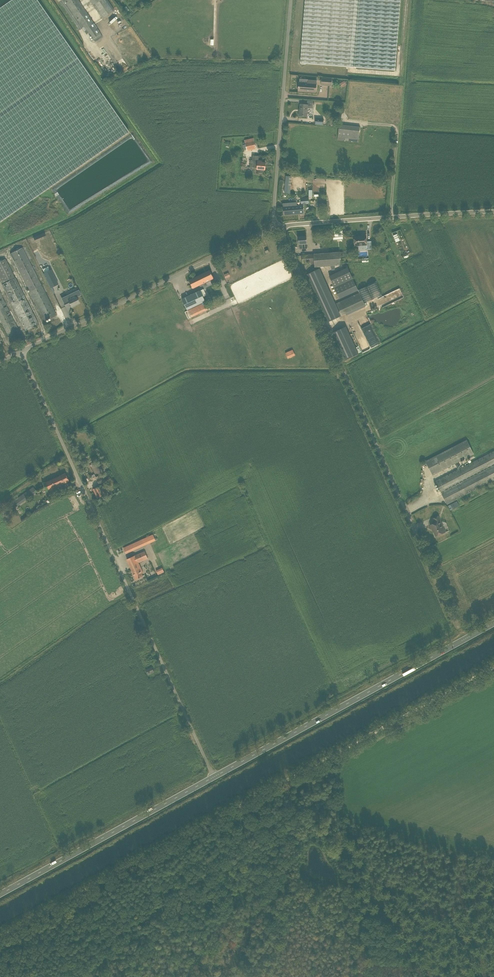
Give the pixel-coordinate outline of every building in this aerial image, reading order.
[(1,111),(36,163),(51,184),(124,134),(32,0),(19,0),(0,13),(0,109),(1,111)] [(96,28),(78,0),(64,0),(87,34),(96,28)] [(102,18),(114,11),(107,0),(90,0),(102,18)] [(304,16),(300,64),(395,71),(401,0),(305,0),(304,16)] [(103,37),(100,34),(93,39),(95,42),(103,37)] [(299,83),(298,91),(316,92),(317,81),(308,80),(308,83),(299,83)] [(302,116),(307,116),(308,105),(300,104),(300,111),(299,111),(299,117),(302,117),(302,116)] [(36,163),(1,111),(0,109),(0,188),(36,163)] [(358,142),(360,127),(339,125),(337,140),(358,142)] [(245,140),(247,151),(256,149),(254,138),(245,140)] [(262,161),(259,161),(254,160),(254,168),(257,168),(257,169),(258,169),(258,171),(259,173),(262,173),(263,171),(263,170),(265,170),(265,163),(262,162),(262,161)] [(284,215),(294,214),(293,203),(283,204),(284,215)] [(293,203),(294,214),(304,213),(303,205),(297,206),(296,203),(293,203)] [(343,239),(343,231),(333,232),(333,240),(343,239)] [(307,244),(306,236),(298,237),(299,244),(300,249),(307,249),(307,244)] [(367,250),(366,236),(362,236),(362,237),(354,237),(355,246),(359,245),(359,251),(367,250)] [(10,254),(44,321),(56,314),(22,248),(10,254)] [(314,254),(314,264),(314,267),(341,265),(340,252),(314,254)] [(314,264),(314,254),(302,255),(302,263),(311,262),(311,264),(314,264)] [(5,259),(0,262),(0,278),(3,284),(2,284),(26,331),(38,325),(5,259)] [(340,299),(358,290),(348,268),(329,276),(340,299)] [(193,288),(214,278),(210,270),(189,280),(193,288)] [(338,317),(317,270),(307,274),(328,322),(338,317)] [(52,271),(44,275),(51,290),(59,286),(52,271)] [(400,289),(383,295),(386,304),(403,298),(400,289)] [(182,299),(188,310),(205,301),(200,290),(182,299)] [(71,307),(79,303),(76,297),(68,300),(67,298),(62,300),(65,306),(70,304),(71,307)] [(188,310),(191,315),(192,317),(209,309),(206,302),(188,310)] [(358,325),(352,327),(355,336),(360,334),(360,332),(372,328),(369,319),(358,323),(358,325)] [(356,355),(343,328),(333,332),(346,360),(356,355)] [(363,352),(380,344),(375,334),(372,336),(365,339),(366,340),(361,343),(362,345),(360,346),(363,352)] [(293,350),(286,353),(288,358),(295,355),(293,350)] [(472,437),(416,466),(423,480),(455,463),(458,470),(461,469),(458,462),(480,451),(472,437)] [(458,470),(436,481),(441,491),(442,494),(447,504),(493,480),(493,452),(461,469),(458,470)] [(69,481),(65,473),(43,483),(47,492),(61,486),(60,484),(69,481)] [(101,482),(102,484),(107,482),(106,480),(110,479),(108,474),(96,479),(98,483),(101,482)] [(103,485),(99,486),(93,489),(97,498),(103,495),(103,494),(106,492),(103,485)] [(16,503),(14,504),(15,506),(17,505),(37,492),(33,487),(14,500),(16,503)] [(448,505),(450,510),(459,505),(457,501),(448,505)] [(439,516),(433,518),(435,523),(430,525),(432,529),(433,529),(436,536),(444,533),(441,525),(442,524),(439,516)] [(134,550),(132,544),(124,548),(126,553),(134,550)] [(127,559),(136,579),(143,576),(142,573),(143,573),(139,562),(148,558),(145,551),(127,559)]
